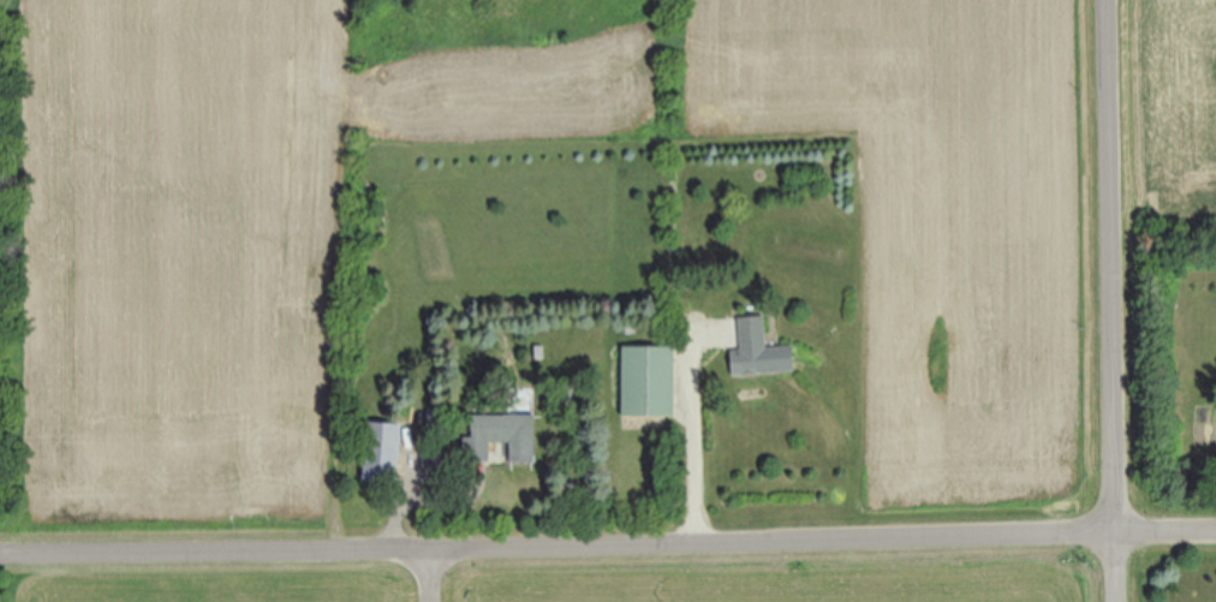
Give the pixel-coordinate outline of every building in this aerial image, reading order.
[(796,346),(769,347),(768,316),(742,317),(743,352),(735,352),(736,375),(797,372),(796,346)] [(678,347),(627,347),(627,415),(678,415),(678,347)] [(537,462),(538,416),(476,415),(476,438),(467,438),(467,461),(494,462),(494,443),(514,443),(514,462),(537,462)] [(398,426),(372,423),(367,473),(394,475),(398,426)]
